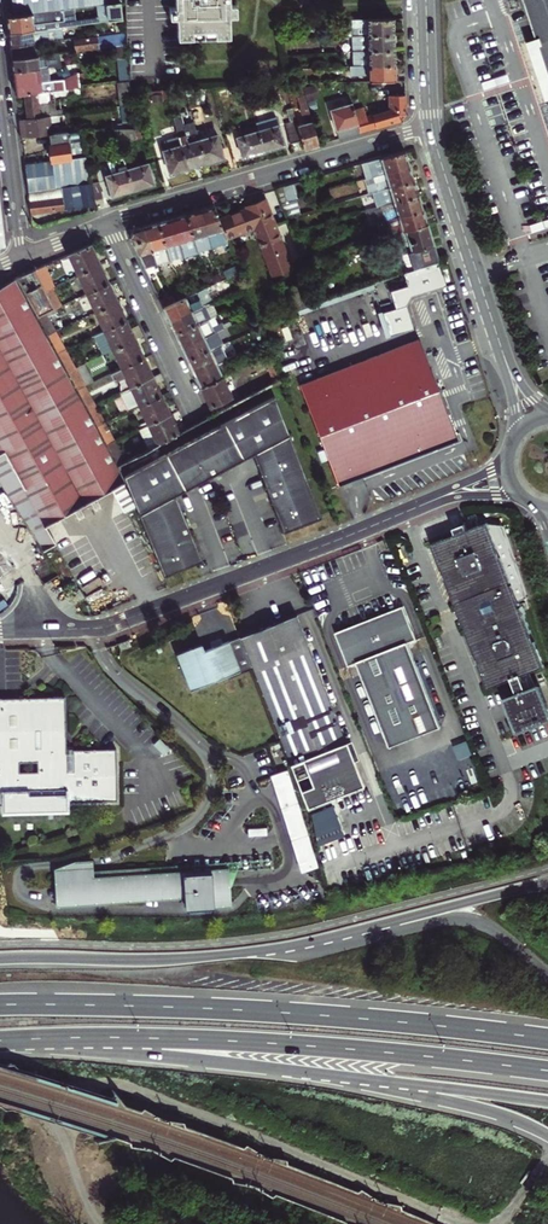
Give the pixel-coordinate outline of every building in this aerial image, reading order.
[(72,8),(95,6),(120,2),(120,0),(12,0),(13,2),(13,7),(14,16),(72,8)] [(126,41),(129,41),(130,78),(180,77),(179,38),(230,36),(229,16),(236,16),(236,4),(229,5),(229,0),(125,0),(126,41)] [(547,43),(539,46),(547,75),(547,0),(533,0),(547,43)] [(97,18),(97,22),(106,21),(122,19),(120,2),(95,6),(97,18)] [(8,33),(60,26),(74,25),(74,21),(72,8),(14,16),(6,17),(8,25),(8,33)] [(123,31),(122,19),(106,21),(106,33),(123,31)] [(350,20),(351,35),(394,34),(394,26),(393,19),(350,20)] [(9,40),(10,45),(30,42),(62,39),(60,26),(8,33),(9,40)] [(125,44),(123,34),(69,40),(70,51),(112,46),(125,44)] [(351,35),(352,51),(395,50),(394,42),(394,34),(351,35)] [(30,42),(10,45),(11,52),(12,58),(32,56),(30,42)] [(113,59),(117,58),(126,57),(125,44),(112,46),(113,59)] [(352,51),(352,66),(395,65),(395,57),(395,50),(352,51)] [(32,56),(12,58),(12,65),(13,71),(50,67),(61,65),(60,52),(32,56)] [(129,81),(126,57),(117,58),(120,82),(129,81)] [(368,82),(395,81),(395,73),(395,65),(352,66),(352,76),(368,75),(368,82)] [(16,95),(24,94),(77,87),(79,87),(77,73),(74,73),(74,74),(64,79),(51,81),(50,67),(13,71),(15,83),(16,95)] [(130,89),(129,81),(120,82),(123,107),(125,106),(132,106),(130,89)] [(318,144),(300,84),(295,84),(301,105),(302,115),(304,123),(297,125),(302,140),(304,148),(311,147),(318,144)] [(77,87),(24,94),(26,107),(27,118),(62,114),(62,110),(55,110),(48,111),(48,102),(50,102),(50,95),(53,95),(53,97),(74,94),(74,93),(78,92),(77,87)] [(160,91),(151,91),(151,103),(161,102),(160,91)] [(363,107),(353,110),(359,132),(401,120),(405,114),(405,104),(405,95),(388,95),(388,110),(366,117),(363,107)] [(350,135),(359,132),(353,110),(351,104),(331,110),(339,138),(350,135)] [(135,129),(132,106),(125,106),(127,129),(134,129),(135,129)] [(290,143),(302,140),(297,125),(292,107),(287,109),(290,122),(284,124),(290,143)] [(63,114),(62,114),(27,118),(19,119),(21,130),(22,138),(49,134),(56,134),(55,121),(64,120),(63,114)] [(173,118),(178,135),(196,130),(194,122),(184,125),(181,115),(173,118)] [(243,129),(245,135),(257,132),(256,125),(243,129)] [(257,132),(263,152),(276,148),(284,145),(278,125),(257,132)] [(199,130),(196,131),(206,163),(215,160),(223,158),(217,135),(215,136),(212,127),(199,131),(199,130)] [(134,129),(127,129),(115,129),(119,143),(136,138),(134,129)] [(50,146),(68,144),(78,143),(83,142),(81,130),(79,131),(56,134),(49,134),(50,141),(50,146)] [(206,163),(196,131),(196,130),(178,135),(178,137),(188,168),(196,166),(206,163)] [(257,132),(245,135),(237,137),(243,158),(251,155),(263,152),(257,132)] [(188,168),(178,137),(164,141),(166,150),(163,151),(170,173),(178,171),(188,168)] [(86,156),(83,142),(50,146),(51,154),(52,161),(86,156)] [(364,171),(366,178),(409,165),(407,158),(405,150),(362,163),(364,171)] [(28,191),(45,189),(79,185),(91,183),(86,156),(70,159),(52,161),(25,164),(26,178),(28,191)] [(127,169),(125,163),(111,167),(112,174),(106,175),(112,195),(122,192),(132,189),(127,169)] [(127,169),(132,189),(143,186),(153,183),(147,163),(127,169)] [(362,163),(351,166),(355,181),(366,178),(362,163)] [(409,165),(366,178),(368,185),(370,193),(373,192),(414,180),(412,173),(409,165)] [(416,187),(414,180),(373,192),(378,207),(418,195),(416,187)] [(100,182),(91,184),(94,199),(103,197),(100,182)] [(45,189),(28,191),(30,204),(31,214),(67,209),(81,207),(92,206),(94,205),(95,205),(94,199),(91,184),(91,183),(79,185),(45,189)] [(293,200),(298,198),(294,183),(275,189),(280,204),(293,200)] [(379,222),(423,210),(420,201),(418,195),(378,207),(366,210),(371,225),(379,222)] [(246,208),(218,219),(222,229),(226,238),(253,228),(272,276),(291,269),(274,223),(273,220),(264,198),(255,202),(245,205),(246,208)] [(283,211),(295,208),(293,200),(280,204),(283,211)] [(222,229),(218,219),(214,207),(208,208),(199,211),(202,223),(205,222),(208,233),(222,229)] [(297,215),(295,208),(283,211),(286,218),(297,215)] [(423,210),(379,222),(384,237),(395,234),(427,224),(425,217),(423,210)] [(193,238),(207,234),(208,233),(205,222),(202,223),(199,211),(193,213),(186,215),(193,238)] [(178,217),(170,219),(174,231),(177,230),(180,241),(179,242),(183,256),(197,252),(196,249),(193,238),(186,215),(178,217)] [(174,231),(170,219),(164,221),(158,223),(168,257),(169,260),(183,256),(179,242),(180,241),(177,230),(174,231)] [(151,225),(142,228),(146,239),(149,238),(152,250),(151,250),(155,265),(158,264),(157,261),(168,257),(158,223),(151,225)] [(414,269),(438,261),(432,242),(427,224),(395,234),(402,255),(409,253),(410,258),(403,260),(407,271),(414,269)] [(146,239),(142,228),(133,230),(132,234),(131,238),(144,268),(147,274),(157,270),(155,267),(155,265),(151,250),(152,250),(149,238),(146,239)] [(210,245),(213,244),(226,240),(226,238),(222,229),(208,233),(207,234),(210,245)] [(196,249),(207,245),(210,245),(207,234),(193,238),(196,249)] [(68,255),(77,274),(99,263),(96,255),(91,245),(68,255)] [(183,256),(187,264),(199,257),(197,252),(183,256)] [(446,285),(438,262),(402,274),(407,287),(390,294),(396,311),(384,316),(392,338),(415,329),(407,306),(412,297),(446,285)] [(77,274),(85,293),(108,281),(104,273),(99,263),(77,274)] [(223,271),(227,277),(233,274),(239,272),(236,265),(223,271)] [(41,267),(34,269),(44,289),(51,286),(41,267)] [(54,307),(44,289),(34,269),(17,277),(37,315),(45,311),(54,307)] [(211,277),(214,283),(227,277),(223,271),(211,277)] [(239,272),(233,274),(240,288),(244,286),(239,272)] [(1,287),(0,287),(0,482),(4,489),(15,507),(21,517),(23,520),(43,551),(55,544),(45,525),(76,508),(87,502),(109,490),(122,512),(134,506),(124,482),(75,392),(20,293),(14,280),(1,287)] [(85,293),(94,311),(117,300),(113,293),(108,281),(85,293)] [(311,304),(303,282),(281,290),(289,312),(311,304)] [(51,286),(44,289),(54,307),(60,304),(51,286)] [(188,296),(175,302),(163,307),(167,316),(170,322),(181,317),(179,314),(190,309),(191,311),(211,302),(205,288),(188,296)] [(171,295),(175,302),(188,296),(184,289),(171,295)] [(160,301),(163,307),(175,302),(171,295),(160,301)] [(94,311),(103,330),(126,319),(121,309),(117,300),(94,311)] [(181,317),(170,322),(173,329),(175,334),(208,319),(211,317),(206,307),(212,304),(211,302),(191,311),(190,309),(179,314),(181,317)] [(217,314),(212,304),(206,307),(211,317),(214,316),(217,314)] [(54,330),(45,311),(37,315),(47,333),(54,330)] [(211,317),(208,319),(211,326),(217,324),(214,316),(211,317)] [(103,353),(111,348),(134,338),(130,328),(126,319),(103,330),(94,334),(103,353)] [(180,343),(182,348),(193,343),(192,341),(203,336),(204,337),(224,328),(221,322),(217,324),(211,326),(208,319),(175,334),(180,343)] [(193,343),(182,348),(185,355),(188,361),(221,345),(217,336),(229,330),(227,326),(224,328),(204,337),(203,336),(192,341),(193,343)] [(54,330),(47,333),(57,351),(64,348),(54,330)] [(111,348),(120,367),(143,357),(139,348),(134,338),(111,348)] [(420,339),(299,385),(338,485),(458,440),(437,383),(420,339)] [(224,344),(221,345),(227,358),(237,354),(235,350),(228,353),(224,344)] [(221,345),(188,361),(192,369),(194,375),(206,370),(204,367),(215,362),(216,363),(226,359),(227,358),(221,345)] [(64,348),(57,351),(67,370),(74,366),(64,348)] [(237,354),(227,358),(226,359),(228,362),(238,357),(237,354)] [(124,376),(129,386),(152,375),(147,366),(143,357),(120,367),(110,372),(113,381),(124,376)] [(264,372),(269,370),(266,362),(264,357),(259,360),(264,372)] [(206,370),(194,375),(197,381),(200,387),(222,377),(230,373),(226,363),(228,362),(226,359),(216,363),(215,362),(204,367),(206,370)] [(266,362),(269,370),(274,383),(280,379),(273,359),(266,362)] [(74,366),(67,370),(77,388),(84,384),(92,381),(83,362),(74,366)] [(222,377),(225,383),(233,379),(230,373),(222,377)] [(129,386),(138,406),(161,395),(156,385),(152,375),(129,386)] [(222,377),(200,387),(204,396),(209,407),(231,397),(225,383),(222,377)] [(84,384),(77,388),(87,406),(94,403),(84,384)] [(138,406),(147,424),(170,413),(165,403),(161,395),(138,406)] [(274,396),(123,476),(164,575),(203,560),(177,494),(226,468),(252,454),(282,532),(321,517),(274,396)] [(94,403),(87,406),(97,425),(104,421),(94,403)] [(170,413),(147,424),(156,444),(178,432),(174,422),(170,413)] [(104,421),(97,425),(106,443),(113,439),(104,421)] [(113,439),(106,443),(118,464),(125,461),(113,439)] [(87,502),(76,508),(78,512),(84,509),(89,506),(87,502)] [(449,538),(432,545),(455,604),(465,629),(475,655),(478,664),(488,689),(512,680),(521,677),(545,667),(521,607),(521,605),(520,602),(514,587),(513,584),(512,582),(489,522),(449,538)] [(367,621),(335,633),(348,666),(357,663),(390,747),(441,727),(408,643),(416,640),(403,607),(367,621)] [(267,626),(239,637),(251,666),(307,806),(361,784),(352,762),(344,742),(346,742),(301,628),(296,615),(267,626)] [(306,626),(301,628),(346,742),(344,742),(352,762),(358,760),(350,740),(353,738),(314,641),(311,641),(306,626)] [(201,644),(191,647),(176,653),(190,690),(251,666),(239,637),(217,645),(204,651),(201,644)] [(121,651),(131,647),(129,642),(119,645),(121,651)] [(521,677),(512,680),(517,695),(527,691),(521,677)] [(517,695),(505,699),(518,733),(547,722),(547,709),(539,686),(527,691),(517,695)] [(3,804),(3,811),(67,809),(66,803),(117,802),(115,750),(72,751),(72,754),(65,754),(65,749),(63,697),(36,698),(0,699),(0,805),(3,804)] [(453,745),(458,758),(471,753),(466,740),(453,745)] [(286,772),(271,779),(305,869),(321,863),(286,772)] [(62,867),(54,871),(56,895),(57,905),(184,897),(185,907),(231,903),(230,888),(231,884),(235,871),(228,872),(228,868),(150,875),(149,867),(135,868),(93,871),(92,865),(92,860),(70,863),(62,867)]
